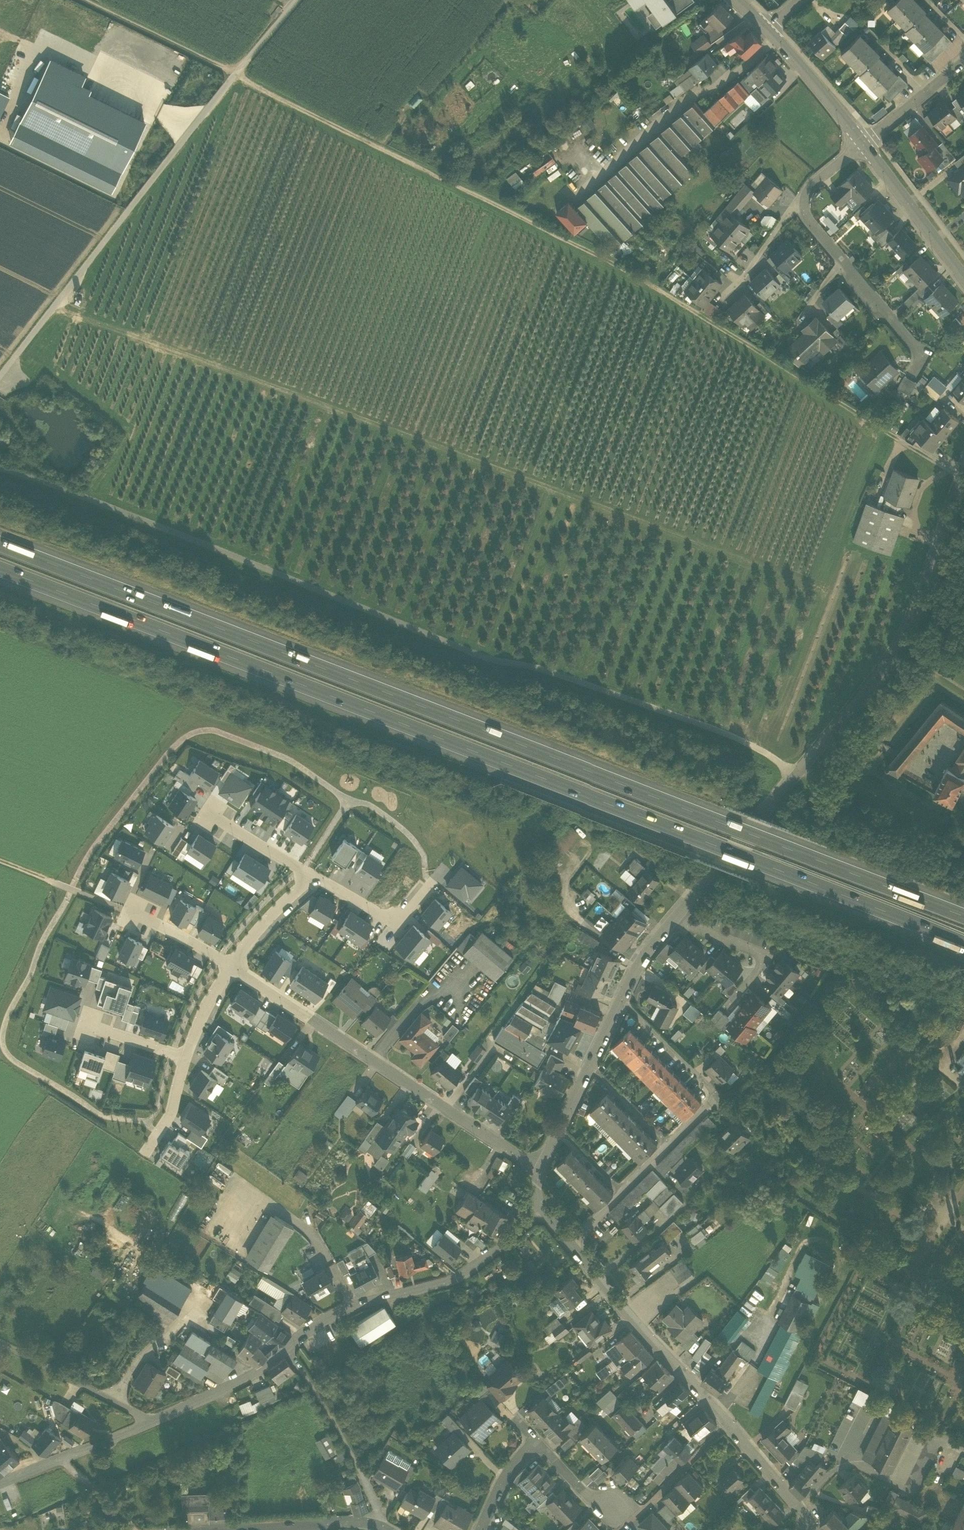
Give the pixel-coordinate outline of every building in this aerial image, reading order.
[(7,21),(13,2),(7,0),(5,0),(0,15),(0,19),(7,21)] [(18,23),(24,3),(16,0),(9,20),(18,23)] [(677,13),(668,0),(647,0),(654,10),(664,23),(677,13)] [(677,13),(695,0),(668,0),(677,13)] [(899,18),(916,1),(915,0),(897,0),(889,8),(899,18)] [(699,24),(706,31),(715,22),(721,28),(734,14),(721,1),(708,15),(699,24)] [(926,11),(916,1),(899,18),(908,27),(924,13),(926,11)] [(664,23),(654,10),(647,15),(656,28),(664,23)] [(934,23),(924,13),(908,27),(907,29),(917,39),(934,23)] [(841,29),(848,36),(854,29),(846,22),(841,29)] [(942,30),(934,23),(917,39),(926,49),(927,49),(931,45),(935,41),(939,37),(940,37),(944,33),(942,30)] [(829,39),(836,46),(848,36),(841,29),(840,28),(829,39)] [(738,47),(747,57),(762,42),(751,31),(745,36),(742,33),(726,44),(731,52),(738,47)] [(810,42),(823,58),(836,46),(829,39),(822,32),(810,42)] [(940,37),(939,37),(935,41),(931,45),(927,49),(926,49),(922,53),(931,62),(935,58),(939,54),(944,50),(944,49),(948,46),(948,45),(952,41),(944,33),(940,37)] [(692,44),(699,53),(711,45),(704,35),(692,44)] [(843,52),(853,62),(870,45),(860,35),(843,52)] [(853,62),(863,71),(878,56),(880,55),(870,45),(853,62)] [(694,79),(697,82),(701,79),(718,65),(717,65),(707,53),(691,67),(691,68),(698,76),(694,79)] [(768,54),(765,58),(775,69),(779,65),(768,54)] [(861,73),(871,83),(888,66),(878,56),(863,71),(861,73)] [(757,65),(757,66),(767,77),(775,69),(765,58),(757,65)] [(51,60),(21,120),(121,169),(144,121),(80,90),(83,85),(80,83),(84,76),(51,60)] [(759,85),(767,77),(757,66),(739,82),(749,93),(751,92),(759,85)] [(898,76),(888,66),(871,83),(881,93),(882,92),(886,88),(886,87),(891,83),(895,79),(898,76)] [(670,75),(674,81),(684,73),(680,67),(670,75)] [(674,81),(678,85),(678,84),(680,87),(682,86),(685,90),(686,91),(697,82),(694,79),(698,76),(691,68),(686,71),(684,73),(674,81)] [(786,79),(775,69),(767,77),(759,85),(770,96),(786,79)] [(898,76),(895,79),(891,83),(886,87),(886,88),(882,92),(891,100),(895,96),(899,92),(903,88),(908,83),(899,74),(898,76)] [(738,81),(704,112),(715,125),(729,111),(744,99),(749,94),(749,93),(739,82),(738,81)] [(678,84),(678,85),(670,90),(675,97),(686,91),(685,90),(682,86),(680,87),(678,84)] [(751,92),(762,104),(770,96),(759,85),(751,92)] [(9,95),(0,91),(0,113),(9,95)] [(744,99),(754,111),(762,104),(751,92),(749,93),(749,94),(744,99)] [(667,103),(674,99),(670,93),(663,98),(667,103)] [(956,106),(951,109),(956,116),(956,117),(961,123),(962,124),(963,122),(963,116),(963,105),(959,98),(953,103),(956,106)] [(954,129),(949,122),(956,117),(956,116),(951,109),(944,101),(928,114),(936,124),(940,129),(947,137),(955,130),(954,129)] [(682,155),(715,125),(704,112),(695,102),(576,208),(587,221),(587,222),(613,251),(667,202),(664,198),(695,170),(682,155)] [(21,120),(11,141),(111,190),(121,169),(21,120)] [(936,147),(935,145),(937,143),(922,126),(911,135),(925,153),(918,158),(928,170),(939,160),(943,156),(936,147)] [(939,160),(945,167),(956,158),(943,142),(936,147),(943,156),(939,160)] [(961,168),(963,166),(963,155),(956,162),(961,168)] [(963,194),(963,166),(961,168),(948,179),(959,192),(961,190),(963,194)] [(507,177),(514,190),(525,183),(518,170),(507,177)] [(852,194),(859,201),(869,192),(873,188),(857,171),(843,184),(843,185),(838,190),(846,199),(852,194)] [(754,192),(769,205),(782,190),(767,177),(754,192)] [(735,184),(741,190),(737,194),(731,201),(737,206),(740,208),(749,198),(754,193),(752,192),(753,191),(739,179),(736,183),(735,184)] [(731,188),(737,194),(741,190),(735,184),(731,188)] [(833,195),(841,204),(846,199),(838,190),(833,195)] [(854,214),(859,219),(862,216),(861,216),(868,210),(864,205),(873,196),(869,192),(859,201),(863,206),(854,214)] [(876,232),(877,232),(884,225),(894,216),(878,200),(868,210),(861,216),(862,216),(876,232)] [(575,232),(587,222),(587,221),(576,208),(569,201),(557,212),(575,232)] [(731,201),(716,219),(740,239),(750,229),(734,215),(731,213),(737,206),(731,201)] [(767,212),(761,223),(771,229),(778,219),(767,212)] [(730,251),(740,239),(716,219),(707,229),(712,233),(712,234),(715,236),(714,237),(719,241),(730,251)] [(894,235),(888,230),(884,225),(877,232),(876,232),(872,236),(876,241),(882,247),(889,240),(894,235)] [(902,255),(903,256),(916,244),(909,236),(908,236),(902,229),(902,228),(894,235),(889,240),(899,251),(901,249),(905,253),(902,255)] [(702,235),(715,246),(719,241),(714,237),(715,236),(712,234),(712,233),(707,229),(702,235)] [(778,262),(784,269),(785,269),(800,254),(788,240),(771,255),(778,262)] [(912,276),(921,286),(922,285),(935,273),(926,263),(927,262),(920,256),(911,265),(905,270),(911,277),(912,276)] [(704,268),(712,276),(718,269),(705,259),(699,265),(703,269),(704,268)] [(897,270),(901,274),(905,270),(911,265),(906,261),(897,270)] [(779,273),(788,282),(793,277),(787,272),(785,269),(784,269),(778,262),(773,266),(779,273)] [(690,276),(695,279),(713,294),(722,283),(712,276),(704,268),(703,269),(699,265),(690,276)] [(774,277),(766,269),(751,283),(765,298),(778,285),(780,284),(774,277)] [(779,273),(774,277),(780,284),(778,285),(784,292),(791,286),(788,282),(779,273)] [(704,305),(713,294),(695,279),(686,289),(686,290),(695,297),(704,305)] [(934,304),(943,313),(958,300),(950,291),(949,292),(941,284),(930,294),(926,298),(927,299),(933,305),(934,304)] [(906,300),(910,305),(917,298),(922,303),(927,299),(926,298),(930,294),(926,290),(922,285),(921,286),(906,300)] [(675,294),(690,303),(695,297),(686,290),(686,289),(682,286),(675,294)] [(832,312),(837,316),(842,312),(843,313),(853,303),(840,289),(833,295),(833,296),(825,303),(825,302),(824,303),(832,312)] [(729,310),(742,324),(750,317),(756,323),(764,316),(755,307),(756,306),(745,295),(729,310)] [(755,307),(764,316),(769,311),(760,302),(756,306),(755,307)] [(827,316),(837,328),(843,322),(837,316),(832,312),(827,316)] [(952,321),(957,327),(961,323),(956,317),(952,321)] [(787,350),(805,369),(836,340),(831,334),(816,318),(803,329),(806,332),(787,350)] [(836,340),(844,349),(851,342),(838,328),(831,334),(836,340)] [(882,352),(880,354),(863,370),(878,387),(896,371),(898,369),(882,352)] [(898,384),(911,392),(918,380),(905,372),(898,384)] [(963,377),(952,391),(963,401),(963,377)] [(939,379),(933,385),(942,393),(948,386),(939,379)] [(937,399),(942,393),(933,385),(931,383),(926,389),(937,399)] [(932,422),(930,424),(944,437),(959,420),(944,408),(932,422)] [(933,450),(944,437),(930,424),(923,418),(912,431),(912,432),(918,437),(933,450)] [(900,435),(913,443),(918,437),(912,432),(912,431),(908,427),(900,435)] [(905,503),(908,505),(918,478),(895,470),(892,479),(895,480),(889,497),(905,503)] [(881,507),(901,514),(905,503),(889,497),(885,496),(881,507)] [(853,540),(891,553),(898,534),(904,516),(901,514),(881,507),(867,502),(853,540)] [(961,728),(963,724),(963,716),(941,701),(934,710),(945,717),(952,722),(961,728)] [(910,759),(945,717),(934,710),(900,752),(910,759)] [(905,765),(910,759),(900,752),(894,759),(905,765)] [(898,774),(905,765),(894,759),(889,766),(887,766),(886,767),(886,769),(888,770),(889,769),(898,774)] [(951,770),(963,776),(963,763),(957,759),(951,770)] [(218,772),(199,760),(190,775),(200,781),(208,787),(218,772)] [(221,778),(226,782),(232,773),(236,767),(231,763),(221,778)] [(963,781),(963,776),(951,770),(947,768),(934,794),(952,803),(963,781)] [(190,775),(185,771),(179,781),(182,783),(192,789),(194,791),(200,781),(190,775)] [(251,786),(232,773),(226,782),(219,792),(238,804),(251,786)] [(177,780),(174,785),(179,788),(182,783),(177,780)] [(253,793),(258,797),(266,784),(261,781),(253,793)] [(182,783),(179,788),(181,790),(189,794),(192,789),(182,783)] [(251,807),(262,815),(277,791),(266,784),(258,797),(251,807)] [(174,801),(170,807),(184,816),(195,799),(189,794),(181,790),(178,795),(176,794),(172,800),(174,801)] [(279,813),(280,811),(288,798),(277,791),(262,815),(272,822),(279,813)] [(281,812),(284,815),(288,810),(293,802),(288,798),(280,811),(281,812)] [(825,811),(833,817),(841,807),(834,801),(825,811)] [(292,813),(288,810),(284,815),(278,825),(282,828),(292,813)] [(296,813),(285,830),(302,841),(313,825),(296,813)] [(155,817),(153,816),(149,822),(151,824),(145,832),(162,843),(173,826),(156,815),(155,817)] [(215,845),(198,834),(192,844),(188,850),(205,861),(215,845)] [(109,852),(115,855),(119,848),(117,847),(121,840),(116,837),(109,852)] [(177,856),(187,841),(182,838),(172,853),(177,856)] [(345,865),(350,857),(357,847),(344,838),(332,857),(345,865)] [(121,840),(117,847),(119,848),(115,855),(124,859),(123,860),(130,863),(136,866),(144,851),(121,840)] [(188,850),(192,844),(187,841),(177,856),(182,859),(188,850)] [(554,846),(548,853),(558,859),(563,853),(554,846)] [(362,850),(357,847),(350,857),(355,860),(362,850)] [(352,865),(357,869),(367,854),(362,850),(355,860),(352,865)] [(269,868),(245,853),(240,861),(234,871),(246,879),(258,886),(264,877),(269,868)] [(382,863),(367,854),(357,869),(355,871),(370,881),(382,863)] [(234,871),(240,861),(234,858),(225,871),(231,875),(234,871)] [(629,864),(642,874),(647,868),(635,858),(629,864)] [(642,874),(629,864),(627,868),(639,878),(642,874)] [(461,867),(446,884),(463,899),(467,894),(471,889),(474,892),(482,883),(461,867)] [(639,878),(627,868),(620,875),(633,886),(639,878)] [(628,891),(642,902),(651,892),(650,891),(659,879),(654,874),(647,868),(642,874),(639,878),(633,886),(628,891)] [(133,871),(129,880),(128,882),(133,885),(139,874),(133,871)] [(234,871),(231,875),(230,877),(242,885),(246,879),(234,871)] [(129,880),(112,872),(104,890),(120,898),(128,882),(129,880)] [(151,876),(144,891),(163,901),(163,900),(170,886),(170,885),(151,876)] [(264,877),(258,886),(255,890),(261,894),(270,880),(264,877)] [(258,886),(246,879),(242,885),(254,892),(255,890),(258,886)] [(177,889),(170,886),(163,900),(170,903),(177,889)] [(611,893),(618,898),(622,893),(616,888),(611,893)] [(628,906),(632,909),(636,905),(622,893),(618,898),(622,902),(622,901),(628,906)] [(300,906),(310,912),(318,897),(313,894),(300,906)] [(318,897),(310,912),(325,921),(335,904),(330,901),(330,900),(324,896),(323,897),(320,895),(318,897)] [(450,895),(443,905),(450,911),(457,916),(464,907),(450,895)] [(443,905),(435,898),(422,914),(437,927),(450,911),(443,905)] [(195,907),(180,899),(170,917),(185,925),(188,920),(195,907)] [(612,913),(617,917),(628,906),(622,901),(622,902),(612,913)] [(196,904),(195,907),(188,920),(195,924),(203,909),(203,908),(196,904)] [(636,905),(632,909),(646,921),(650,917),(636,905)] [(632,909),(628,906),(617,917),(618,918),(636,934),(647,922),(646,921),(632,909)] [(112,916),(94,908),(84,929),(101,937),(112,916)] [(195,924),(194,925),(200,928),(207,915),(208,915),(209,913),(203,909),(195,924)] [(371,925),(351,911),(345,920),(339,929),(359,942),(365,934),(371,925)] [(200,928),(198,932),(202,934),(201,935),(208,939),(208,938),(214,941),(223,924),(208,915),(207,915),(200,928)] [(595,924),(605,933),(612,924),(602,915),(595,924)] [(340,916),(330,931),(335,934),(339,929),(345,920),(340,916)] [(624,948),(636,934),(618,918),(612,924),(605,933),(616,943),(617,942),(624,948)] [(413,924),(396,945),(412,959),(430,938),(424,933),(413,924)] [(427,928),(424,933),(430,938),(437,944),(441,940),(427,928)] [(463,952),(494,979),(513,957),(482,930),(476,936),(470,931),(457,947),(463,952)] [(582,941),(587,933),(583,931),(579,939),(582,941)] [(582,941),(596,947),(598,944),(600,941),(587,933),(582,941)] [(370,937),(365,934),(359,942),(358,944),(363,947),(370,937)] [(142,943),(128,936),(119,956),(133,962),(136,955),(141,945),(142,943)] [(670,954),(680,962),(694,945),(684,937),(674,948),(670,954)] [(110,947),(102,943),(96,956),(104,960),(110,947)] [(656,957),(663,963),(666,959),(670,954),(674,948),(668,943),(660,951),(656,957)] [(147,948),(141,945),(136,955),(142,958),(147,948)] [(704,954),(694,945),(680,962),(689,970),(690,971),(698,961),(704,954)] [(282,946),(278,952),(289,960),(292,957),(293,954),(282,946)] [(186,972),(192,962),(194,958),(175,948),(166,964),(172,967),(170,969),(178,974),(180,971),(185,974),(186,972)] [(278,952),(276,951),(263,971),(277,980),(282,972),(289,960),(278,952)] [(599,951),(591,969),(611,979),(619,961),(599,951)] [(708,968),(718,976),(732,959),(722,951),(716,959),(708,968)] [(676,967),(680,962),(670,954),(666,959),(676,967)] [(711,955),(702,965),(699,969),(704,973),(708,968),(716,959),(711,955)] [(91,965),(91,964),(85,962),(85,961),(79,958),(78,960),(72,957),(66,976),(72,979),(71,980),(78,982),(78,981),(85,983),(86,978),(91,965)] [(298,961),(292,957),(289,960),(282,972),(289,976),(291,972),(298,961)] [(291,972),(296,976),(302,966),(306,961),(301,957),(298,961),(291,972)] [(742,968),(732,959),(718,976),(727,985),(728,985),(731,981),(742,968)] [(777,968),(775,970),(791,983),(799,973),(793,968),(784,960),(781,964),(779,962),(776,966),(777,968)] [(690,979),(699,969),(702,965),(698,961),(690,971),(689,970),(685,975),(690,979)] [(202,967),(192,962),(186,972),(192,975),(189,980),(194,983),(202,967)] [(799,973),(805,978),(809,973),(797,963),(793,968),(799,973)] [(91,965),(86,978),(97,982),(99,976),(102,969),(91,965)] [(327,983),(302,966),(296,976),(291,984),(315,1000),(324,987),(327,983)] [(603,995),(611,979),(591,969),(590,970),(592,971),(585,985),(584,985),(583,985),(593,990),(603,995)] [(782,993),(791,983),(775,970),(773,973),(771,972),(768,976),(769,977),(766,981),(782,993)] [(105,977),(99,976),(97,982),(96,987),(101,989),(105,977)] [(132,986),(105,977),(101,989),(97,1002),(124,1012),(127,1001),(132,986)] [(331,977),(327,983),(324,987),(329,990),(336,980),(331,977)] [(334,999),(353,1015),(361,1005),(366,999),(356,990),(360,985),(351,978),(334,999)] [(547,997),(556,1002),(564,985),(554,981),(547,997)] [(723,990),(730,996),(738,986),(731,981),(728,985),(727,985),(723,990)] [(575,990),(589,997),(593,990),(583,985),(584,985),(579,982),(575,990)] [(371,993),(360,985),(356,990),(366,999),(371,993)] [(649,999),(663,1006),(666,1000),(670,993),(655,986),(656,985),(654,985),(647,998),(648,999),(649,999)] [(80,996),(51,987),(44,1008),(52,1011),(69,1016),(73,1017),(80,996)] [(514,1013),(504,1027),(502,1026),(494,1040),(537,1066),(546,1051),(542,1049),(547,1039),(546,1039),(539,1035),(539,1033),(541,1029),(545,1022),(556,1002),(547,997),(532,988),(519,1007),(514,1013)] [(259,1001),(240,989),(231,1004),(236,1008),(235,1010),(242,1014),(243,1012),(249,1016),(259,1001)] [(772,997),(782,1005),(786,1001),(774,990),(770,995),(772,997)] [(361,1005),(366,1008),(376,996),(371,993),(366,999),(361,1005)] [(754,993),(745,1003),(762,1017),(771,1007),(754,993)] [(786,1008),(782,1005),(772,997),(768,1002),(781,1013),(786,1008)] [(563,1006),(562,1010),(562,1011),(560,1016),(573,1021),(575,1016),(580,1005),(566,1000),(563,1006)] [(677,1006),(666,1000),(663,1006),(656,1019),(667,1025),(677,1006)] [(134,1004),(127,1001),(124,1012),(121,1018),(128,1021),(134,1004)] [(683,1013),(692,1021),(701,1011),(692,1003),(683,1013)] [(745,1003),(736,1013),(756,1030),(754,1028),(762,1017),(745,1003)] [(128,1021),(134,1023),(140,1006),(134,1004),(128,1021)] [(575,1016),(573,1021),(560,1016),(554,1026),(550,1033),(546,1039),(547,1039),(567,1051),(574,1038),(581,1026),(594,1031),(601,1013),(580,1005),(575,1016)] [(256,1025),(266,1010),(259,1006),(249,1021),(256,1025)] [(362,1022),(376,1033),(384,1024),(387,1020),(386,1020),(373,1009),(362,1022)] [(710,1019),(715,1023),(723,1013),(719,1009),(710,1019)] [(266,1010),(256,1025),(266,1031),(268,1027),(275,1016),(266,1010)] [(69,1016),(52,1011),(48,1022),(58,1025),(65,1028),(69,1016)] [(168,1020),(145,1012),(140,1028),(162,1036),(168,1020)] [(384,1024),(389,1028),(398,1017),(392,1012),(386,1020),(387,1020),(384,1024)] [(411,1057),(420,1064),(437,1043),(421,1030),(430,1019),(421,1012),(399,1038),(416,1051),(411,1057)] [(732,1021),(723,1013),(715,1023),(724,1031),(729,1024),(732,1021)] [(747,1040),(756,1030),(736,1013),(736,1014),(737,1015),(732,1021),(729,1024),(731,1026),(730,1028),(741,1037),(743,1036),(747,1040)] [(295,1025),(277,1014),(275,1016),(268,1027),(286,1039),(295,1025)] [(46,1021),(42,1032),(48,1034),(54,1036),(58,1025),(48,1022),(46,1021)] [(214,1029),(216,1031),(216,1030),(229,1039),(233,1033),(218,1023),(214,1029)] [(443,1034),(449,1039),(458,1028),(452,1023),(443,1034)] [(539,1035),(546,1039),(550,1033),(541,1028),(541,1029),(539,1033),(539,1035)] [(214,1029),(205,1042),(207,1044),(216,1031),(214,1029)] [(615,1044),(623,1051),(638,1036),(631,1029),(615,1044)] [(229,1039),(216,1030),(216,1031),(207,1044),(203,1050),(221,1062),(234,1042),(229,1039)] [(65,1039),(54,1036),(48,1034),(43,1051),(59,1057),(65,1039)] [(623,1051),(630,1058),(645,1043),(638,1036),(623,1051)] [(299,1067),(307,1072),(319,1054),(311,1050),(311,1051),(300,1043),(290,1057),(301,1064),(299,1067)] [(630,1058),(637,1065),(652,1050),(645,1043),(630,1058)] [(469,1056),(477,1062),(486,1049),(478,1044),(469,1056)] [(713,1053),(717,1057),(719,1056),(726,1049),(721,1045),(713,1053)] [(105,1055),(85,1048),(76,1072),(97,1080),(102,1066),(105,1055)] [(107,1049),(105,1055),(102,1066),(114,1070),(118,1059),(120,1053),(107,1049)] [(434,1059),(439,1063),(444,1057),(445,1057),(449,1054),(443,1049),(434,1059)] [(637,1065),(644,1073),(659,1058),(652,1050),(637,1065)] [(155,1060),(134,1052),(131,1063),(126,1076),(127,1076),(148,1083),(155,1060)] [(554,1066),(559,1069),(563,1061),(551,1054),(548,1059),(547,1062),(554,1066)] [(301,1064),(290,1057),(290,1056),(285,1064),(278,1072),(298,1085),(307,1072),(299,1067),(301,1064)] [(707,1068),(721,1082),(733,1069),(719,1056),(717,1057),(707,1068)] [(462,1071),(445,1057),(444,1057),(439,1063),(431,1073),(448,1087),(462,1071)] [(644,1073),(651,1080),(666,1065),(659,1058),(644,1073)] [(131,1063),(118,1059),(114,1070),(112,1076),(125,1080),(127,1076),(126,1076),(131,1063)] [(269,1073),(275,1077),(278,1072),(285,1064),(279,1059),(269,1072),(269,1073)] [(215,1065),(209,1073),(217,1078),(222,1082),(228,1074),(215,1065)] [(570,1079),(553,1070),(545,1065),(544,1065),(536,1080),(534,1084),(560,1097),(567,1084),(570,1079)] [(651,1080),(658,1087),(673,1072),(666,1065),(651,1080)] [(322,1066),(311,1080),(317,1084),(322,1077),(327,1070),(322,1066)] [(209,1073),(201,1068),(190,1085),(205,1096),(217,1078),(209,1073)] [(658,1087),(665,1094),(680,1079),(673,1072),(658,1087)] [(269,1084),(275,1077),(269,1073),(264,1080),(269,1084)] [(464,1090),(471,1095),(477,1086),(478,1086),(482,1080),(475,1076),(464,1090)] [(665,1094),(672,1101),(687,1086),(680,1079),(665,1094)] [(478,1108),(483,1111),(493,1096),(489,1093),(490,1093),(482,1088),(482,1089),(478,1086),(477,1086),(471,1095),(467,1101),(473,1104),(472,1105),(477,1109),(478,1108)] [(672,1101),(679,1108),(694,1093),(687,1086),(672,1101)] [(365,1107),(372,1113),(382,1099),(375,1093),(374,1094),(366,1088),(357,1101),(356,1101),(365,1107)] [(701,1101),(694,1093),(679,1108),(686,1116),(701,1101)] [(337,1108),(342,1111),(353,1098),(347,1094),(337,1108)] [(506,1111),(511,1114),(520,1098),(513,1094),(506,1105),(509,1106),(506,1111)] [(593,1109),(600,1116),(615,1101),(608,1094),(593,1109)] [(497,1099),(493,1096),(483,1111),(486,1113),(489,1119),(493,1118),(499,1122),(506,1111),(509,1106),(506,1105),(504,1103),(505,1103),(498,1098),(497,1099)] [(357,1101),(353,1098),(342,1111),(343,1112),(346,1114),(352,1107),(356,1101),(357,1101)] [(356,1101),(352,1107),(360,1113),(365,1107),(356,1101)] [(600,1116),(607,1123),(622,1108),(615,1101),(600,1116)] [(210,1118),(190,1105),(181,1119),(193,1126),(201,1132),(210,1118)] [(727,1111),(738,1122),(743,1117),(733,1106),(727,1111)] [(383,1123),(375,1136),(387,1144),(392,1147),(396,1141),(398,1141),(407,1128),(410,1130),(417,1120),(413,1118),(414,1118),(407,1113),(406,1109),(404,1107),(400,1108),(398,1107),(385,1125),(383,1123)] [(339,1117),(343,1112),(342,1111),(337,1108),(333,1113),(339,1117)] [(607,1123),(614,1130),(629,1115),(622,1108),(607,1123)] [(614,1130),(621,1137),(636,1122),(629,1115),(614,1130)] [(708,1115),(704,1119),(711,1127),(716,1123),(708,1115)] [(707,1131),(711,1127),(704,1119),(700,1124),(707,1131)] [(357,1146),(365,1151),(366,1148),(375,1136),(383,1123),(377,1120),(357,1146)] [(621,1137),(628,1145),(643,1130),(636,1122),(621,1137)] [(720,1136),(736,1151),(750,1137),(734,1122),(720,1136)] [(234,1127),(241,1132),(244,1128),(237,1123),(234,1127)] [(703,1136),(707,1131),(700,1124),(695,1128),(703,1136)] [(201,1132),(193,1126),(186,1136),(191,1140),(201,1146),(207,1136),(201,1132)] [(699,1140),(703,1136),(695,1128),(691,1132),(699,1140)] [(422,1142),(435,1151),(444,1138),(430,1129),(422,1142)] [(628,1145),(635,1152),(650,1137),(643,1130),(628,1145)] [(178,1131),(174,1137),(182,1142),(180,1144),(185,1148),(191,1140),(186,1136),(178,1131)] [(694,1144),(699,1140),(691,1132),(687,1136),(694,1144)] [(381,1153),(387,1144),(375,1136),(366,1148),(377,1156),(378,1157),(381,1153)] [(690,1148),(694,1144),(687,1136),(683,1141),(690,1148)] [(174,1137),(171,1142),(178,1146),(179,1144),(180,1144),(182,1142),(174,1137)] [(658,1144),(650,1137),(635,1152),(643,1159),(658,1144)] [(179,1144),(178,1146),(171,1142),(169,1140),(160,1153),(179,1166),(189,1151),(185,1148),(180,1144),(179,1144)] [(402,1152),(408,1156),(415,1146),(409,1141),(402,1152)] [(686,1153),(690,1148),(683,1141),(678,1145),(686,1153)] [(446,1157),(456,1164),(465,1150),(466,1149),(456,1142),(446,1157)] [(685,1153),(686,1153),(678,1145),(674,1149),(682,1157),(685,1153)] [(677,1161),(682,1157),(674,1149),(670,1153),(677,1161)] [(480,1160),(465,1150),(456,1164),(452,1170),(467,1180),(470,1176),(477,1180),(488,1163),(481,1158),(480,1160)] [(560,1162),(574,1176),(585,1165),(571,1151),(560,1162)] [(389,1158),(381,1153),(378,1157),(377,1156),(373,1162),(382,1168),(389,1158)] [(673,1165),(677,1161),(670,1153),(665,1157),(673,1165)] [(690,1158),(685,1153),(682,1157),(677,1161),(673,1165),(672,1166),(677,1171),(690,1158)] [(492,1165),(498,1168),(503,1159),(497,1156),(492,1165)] [(672,1166),(673,1165),(665,1157),(661,1162),(669,1170),(672,1166)] [(677,1172),(688,1184),(703,1169),(691,1157),(690,1158),(677,1171),(677,1172)] [(664,1174),(669,1170),(661,1162),(657,1166),(662,1171),(664,1174)] [(599,1179),(585,1165),(574,1176),(588,1191),(599,1179)] [(299,1168),(293,1177),(301,1183),(307,1174),(299,1168)] [(419,1185),(427,1191),(439,1174),(431,1168),(419,1185)] [(653,1170),(648,1174),(656,1182),(660,1178),(659,1176),(658,1175),(653,1170)] [(652,1186),(656,1182),(648,1174),(644,1179),(652,1186)] [(654,1200),(660,1207),(675,1192),(660,1178),(656,1182),(652,1186),(647,1191),(646,1192),(654,1200)] [(599,1179),(588,1191),(593,1196),(602,1205),(613,1193),(599,1179)] [(647,1191),(652,1186),(644,1179),(640,1183),(647,1191)] [(239,1182),(236,1186),(260,1201),(263,1196),(239,1182)] [(646,1192),(647,1191),(640,1183),(636,1187),(643,1195),(646,1192)] [(639,1199),(643,1195),(636,1187),(631,1191),(639,1199)] [(180,1190),(167,1215),(175,1219),(188,1194),(180,1190)] [(468,1217),(469,1217),(479,1198),(467,1191),(455,1211),(463,1216),(464,1215),(468,1217)] [(583,1195),(589,1201),(593,1196),(588,1191),(583,1195)] [(635,1203),(639,1199),(631,1191),(627,1196),(635,1203)] [(675,1192),(660,1207),(669,1216),(684,1201),(675,1192)] [(602,1205),(593,1196),(589,1201),(597,1210),(602,1205)] [(630,1208),(635,1203),(627,1196),(623,1200),(630,1208)] [(493,1206),(479,1198),(469,1217),(480,1223),(483,1225),(493,1206)] [(626,1212),(630,1208),(623,1200),(618,1204),(626,1212)] [(650,1216),(660,1207),(654,1200),(645,1209),(650,1216)] [(364,1204),(360,1210),(366,1214),(368,1216),(373,1210),(364,1204)] [(622,1216),(626,1212),(618,1204),(614,1208),(622,1216)] [(507,1213),(493,1206),(483,1225),(489,1228),(496,1232),(507,1213)] [(346,1207),(340,1215),(346,1219),(348,1220),(353,1213),(351,1212),(352,1211),(346,1207)] [(618,1220),(622,1216),(614,1208),(610,1212),(618,1220)] [(637,1215),(642,1222),(650,1216),(645,1209),(637,1215)] [(363,1218),(366,1214),(360,1210),(350,1223),(357,1228),(364,1219),(363,1218)] [(248,1258),(275,1215),(271,1212),(244,1256),(248,1258)] [(248,1258),(267,1269),(293,1225),(275,1215),(248,1258)] [(623,1226),(634,1240),(648,1229),(642,1222),(637,1215),(623,1226)] [(477,1229),(480,1223),(469,1217),(468,1217),(467,1220),(466,1221),(467,1224),(471,1226),(477,1229)] [(468,1231),(471,1226),(467,1224),(466,1221),(462,1228),(468,1231)] [(660,1234),(668,1243),(683,1230),(674,1221),(660,1234)] [(480,1223),(477,1229),(486,1234),(489,1228),(483,1225),(480,1223)] [(700,1223),(696,1226),(700,1230),(692,1237),(690,1238),(694,1243),(695,1243),(704,1235),(708,1233),(704,1227),(703,1228),(700,1223)] [(688,1232),(692,1237),(700,1230),(696,1226),(688,1232)] [(426,1240),(432,1246),(443,1233),(437,1227),(426,1240)] [(447,1228),(443,1233),(455,1243),(459,1238),(447,1228)] [(432,1246),(450,1260),(461,1247),(455,1243),(443,1233),(432,1246)] [(697,1246),(698,1247),(708,1240),(707,1239),(704,1235),(695,1243),(697,1246)] [(474,1249),(477,1244),(474,1241),(469,1237),(468,1236),(464,1241),(474,1249)] [(477,1236),(474,1241),(477,1244),(482,1248),(486,1243),(477,1236)] [(362,1245),(367,1255),(376,1250),(367,1241),(362,1245)] [(662,1241),(642,1256),(649,1264),(658,1258),(660,1260),(660,1261),(671,1252),(668,1249),(662,1241)] [(348,1252),(357,1269),(371,1262),(367,1255),(362,1245),(348,1252)] [(769,1264),(778,1271),(790,1254),(781,1247),(769,1264)] [(158,1257),(170,1264),(174,1258),(163,1251),(158,1257)] [(779,1321),(783,1323),(797,1330),(812,1302),(831,1264),(806,1252),(796,1273),(802,1276),(798,1285),(779,1321)] [(396,1258),(400,1274),(415,1270),(415,1269),(428,1266),(426,1258),(413,1261),(411,1254),(396,1258)] [(651,1267),(649,1264),(642,1256),(630,1265),(635,1272),(634,1273),(639,1280),(640,1278),(641,1279),(653,1269),(651,1267)] [(138,1267),(147,1272),(152,1264),(143,1258),(138,1267)] [(349,1270),(342,1258),(336,1261),(343,1273),(349,1270)] [(649,1264),(651,1267),(660,1260),(658,1258),(649,1264)] [(670,1269),(682,1284),(694,1274),(683,1259),(670,1269)] [(380,1278),(371,1262),(357,1269),(350,1273),(359,1289),(380,1278)] [(152,1264),(147,1272),(143,1279),(143,1280),(146,1281),(158,1288),(182,1303),(191,1288),(152,1264)] [(233,1265),(226,1276),(235,1281),(242,1271),(233,1265)] [(387,1268),(392,1277),(397,1275),(392,1265),(387,1268)] [(304,1282),(313,1297),(327,1289),(326,1288),(333,1284),(323,1268),(315,1272),(316,1275),(304,1282)] [(303,1279),(304,1282),(316,1275),(315,1272),(303,1279)] [(282,1311),(294,1294),(294,1293),(263,1274),(256,1285),(277,1298),(273,1305),(276,1307),(282,1311)] [(555,1289),(559,1294),(569,1307),(583,1296),(575,1286),(577,1284),(571,1276),(563,1283),(562,1283),(555,1289)] [(140,1296),(149,1301),(158,1288),(146,1281),(138,1294),(140,1296)] [(212,1297),(221,1303),(222,1300),(227,1291),(219,1286),(212,1297)] [(182,1303),(158,1288),(149,1301),(154,1304),(174,1316),(182,1303)] [(241,1300),(227,1291),(222,1300),(236,1309),(241,1300)] [(248,1303),(262,1311),(268,1302),(255,1294),(248,1303)] [(283,1312),(299,1322),(310,1305),(294,1294),(282,1311),(283,1312)] [(570,1308),(569,1307),(559,1294),(549,1302),(560,1316),(570,1308)] [(133,1307),(147,1316),(154,1304),(149,1301),(140,1296),(133,1307)] [(235,1311),(236,1309),(222,1300),(221,1303),(215,1312),(229,1320),(235,1311)] [(248,1305),(241,1300),(236,1309),(235,1311),(239,1314),(246,1310),(248,1305)] [(262,1311),(270,1316),(276,1307),(273,1305),(268,1302),(262,1311)] [(174,1316),(154,1304),(147,1316),(165,1326),(174,1316)] [(684,1340),(693,1330),(703,1320),(696,1312),(692,1316),(685,1309),(684,1311),(676,1304),(664,1318),(671,1324),(676,1329),(674,1331),(684,1340)] [(349,1328),(360,1345),(395,1322),(384,1305),(349,1328)] [(692,1316),(696,1312),(689,1306),(685,1309),(692,1316)] [(278,1320),(283,1312),(282,1311),(276,1307),(270,1316),(274,1319),(275,1318),(278,1320)] [(249,1328),(265,1340),(277,1324),(260,1311),(249,1328)] [(575,1324),(581,1331),(584,1329),(594,1341),(611,1327),(605,1319),(601,1322),(592,1311),(575,1324)] [(719,1334),(727,1340),(744,1317),(735,1311),(729,1320),(719,1334)] [(209,1321),(224,1330),(229,1320),(215,1312),(209,1321)] [(551,1331),(553,1330),(562,1323),(557,1316),(547,1324),(551,1331)] [(563,1322),(562,1323),(553,1330),(559,1338),(569,1330),(563,1322)] [(504,1331),(506,1325),(500,1323),(498,1329),(504,1331)] [(800,1332),(797,1330),(783,1323),(759,1369),(775,1377),(778,1379),(800,1332)] [(268,1342),(266,1344),(261,1349),(268,1355),(291,1334),(277,1324),(265,1340),(268,1342)] [(590,1344),(594,1341),(584,1329),(581,1331),(578,1333),(583,1338),(589,1341),(590,1344)] [(503,1343),(506,1333),(495,1330),(492,1340),(503,1343)] [(681,1343),(687,1349),(699,1336),(693,1330),(684,1340),(681,1343)] [(185,1342),(205,1354),(212,1343),(192,1331),(185,1341),(185,1342)] [(615,1343),(616,1343),(628,1359),(631,1357),(644,1346),(631,1331),(615,1343)] [(257,1365),(268,1355),(261,1349),(266,1344),(262,1339),(249,1332),(238,1351),(249,1358),(257,1365)] [(227,1334),(223,1341),(231,1346),(235,1339),(227,1334)] [(201,1376),(207,1367),(212,1359),(205,1354),(185,1342),(176,1356),(174,1360),(188,1368),(201,1376)] [(212,1343),(205,1354),(212,1359),(207,1367),(213,1370),(210,1375),(220,1381),(236,1358),(212,1343)] [(622,1364),(628,1359),(616,1343),(606,1351),(618,1367),(622,1364)] [(697,1364),(701,1367),(715,1347),(711,1344),(704,1354),(697,1364)] [(575,1355),(580,1362),(592,1352),(587,1346),(575,1355)] [(644,1346),(631,1357),(641,1367),(653,1356),(644,1346)] [(690,1359),(697,1364),(704,1354),(697,1349),(690,1359)] [(719,1367),(716,1371),(727,1379),(743,1357),(733,1350),(720,1368),(719,1367)] [(169,1363),(171,1364),(174,1360),(176,1356),(172,1353),(166,1362),(169,1364),(169,1363)] [(632,1374),(641,1367),(631,1357),(628,1359),(622,1364),(630,1374),(631,1373),(632,1374)] [(269,1370),(278,1381),(288,1375),(293,1371),(284,1359),(269,1370)] [(494,1380),(505,1392),(505,1391),(523,1376),(518,1371),(518,1368),(514,1364),(512,1364),(507,1359),(494,1370),(497,1373),(492,1378),(494,1380)] [(181,1371),(185,1373),(188,1368),(174,1360),(171,1364),(181,1371)] [(642,1375),(660,1391),(674,1377),(657,1361),(642,1375)] [(146,1386),(155,1391),(166,1373),(147,1362),(134,1383),(144,1389),(146,1386)] [(165,1370),(177,1378),(181,1371),(171,1364),(169,1363),(169,1364),(165,1370)] [(596,1373),(601,1380),(612,1372),(607,1365),(596,1373)] [(188,1368),(185,1373),(203,1385),(203,1378),(201,1376),(188,1368)] [(727,1379),(716,1371),(712,1368),(702,1381),(718,1392),(727,1379)] [(750,1412),(759,1416),(778,1379),(769,1375),(750,1412)] [(793,1388),(804,1394),(809,1383),(798,1377),(793,1388)] [(546,1389),(551,1396),(566,1385),(560,1378),(546,1389)] [(487,1386),(488,1388),(498,1399),(499,1400),(507,1393),(505,1391),(505,1392),(494,1380),(487,1386)] [(668,1400),(673,1406),(689,1392),(679,1382),(665,1396),(668,1400)] [(146,1386),(144,1389),(153,1394),(155,1391),(146,1386)] [(259,1400),(262,1406),(275,1401),(268,1386),(255,1392),(259,1400)] [(886,1412),(913,1426),(917,1418),(859,1387),(853,1399),(884,1416),(886,1412)] [(498,1399),(488,1388),(478,1397),(480,1399),(481,1399),(484,1402),(489,1407),(498,1399)] [(785,1404),(796,1410),(804,1394),(793,1388),(785,1404)] [(598,1403),(603,1409),(616,1397),(611,1391),(598,1403)] [(621,1402),(616,1397),(603,1409),(608,1414),(621,1402)] [(52,1404),(55,1415),(62,1404),(63,1402),(56,1398),(52,1404)] [(71,1407),(79,1412),(80,1412),(81,1412),(85,1405),(76,1399),(71,1407)] [(481,1399),(480,1399),(467,1412),(470,1414),(484,1402),(481,1399)] [(499,1400),(498,1399),(489,1407),(490,1409),(499,1400)] [(528,1411),(541,1426),(557,1413),(543,1399),(528,1411)] [(254,1410),(251,1404),(249,1400),(239,1405),(243,1415),(254,1410)] [(254,1410),(262,1406),(259,1400),(251,1404),(254,1410)] [(663,1404),(669,1411),(673,1406),(668,1400),(663,1404)] [(652,1405),(657,1411),(662,1407),(657,1401),(652,1405)] [(56,1416),(63,1420),(71,1407),(63,1402),(62,1404),(55,1415),(56,1416)] [(499,1418),(492,1411),(490,1409),(489,1407),(484,1402),(470,1414),(467,1412),(460,1418),(479,1438),(491,1427),(491,1426),(499,1418)] [(614,1415),(631,1435),(632,1434),(642,1425),(643,1425),(625,1404),(614,1415)] [(63,1420),(72,1426),(79,1412),(71,1407),(63,1420)] [(667,1412),(662,1407),(657,1411),(662,1416),(667,1412)] [(692,1438),(696,1443),(717,1426),(702,1409),(685,1423),(694,1436),(692,1438)] [(80,1412),(79,1412),(72,1426),(71,1427),(84,1435),(94,1420),(81,1412),(80,1412)] [(863,1457),(892,1471),(914,1426),(913,1426),(886,1412),(884,1416),(863,1457)] [(441,1420),(445,1424),(452,1417),(448,1413),(441,1420)] [(562,1418),(557,1413),(541,1426),(556,1441),(566,1432),(574,1424),(573,1423),(565,1415),(562,1418)] [(453,1432),(457,1436),(464,1430),(452,1417),(445,1424),(452,1433),(453,1432)] [(566,1432),(571,1437),(584,1425),(578,1418),(573,1423),(574,1424),(566,1432)] [(762,1439),(781,1460),(784,1458),(795,1448),(784,1436),(791,1429),(783,1420),(762,1439)] [(582,1437),(593,1448),(606,1436),(595,1424),(582,1437)] [(632,1434),(637,1439),(643,1433),(647,1430),(642,1425),(632,1434)] [(32,1445),(46,1455),(60,1438),(46,1428),(36,1440),(32,1445)] [(21,1437),(32,1445),(36,1440),(25,1432),(20,1437),(21,1437)] [(437,1452),(449,1465),(468,1448),(457,1436),(453,1432),(452,1433),(441,1443),(443,1446),(437,1452)] [(329,1434),(316,1441),(324,1459),(338,1453),(329,1434)] [(72,1446),(75,1441),(64,1435),(61,1440),(72,1446)] [(617,1448),(606,1436),(593,1448),(604,1460),(617,1448)] [(575,1441),(571,1437),(561,1445),(565,1450),(575,1441)] [(669,1452),(674,1457),(683,1447),(674,1438),(665,1448),(669,1452)] [(19,1460),(1,1440),(0,1440),(0,1476),(19,1460)] [(804,1460),(808,1456),(819,1460),(824,1453),(806,1446),(800,1453),(797,1457),(804,1460)] [(683,1447),(674,1457),(679,1462),(681,1464),(691,1455),(683,1447)] [(784,1458),(790,1464),(791,1464),(793,1461),(797,1457),(800,1453),(795,1448),(784,1458)] [(398,1464),(402,1458),(389,1451),(385,1457),(398,1465),(398,1464)] [(654,1467),(660,1471),(665,1466),(674,1457),(669,1452),(663,1459),(663,1458),(654,1467)] [(381,1478),(396,1487),(402,1478),(407,1469),(398,1464),(398,1465),(385,1457),(374,1476),(380,1479),(381,1478)] [(665,1466),(660,1471),(664,1475),(665,1477),(679,1462),(674,1457),(665,1466)] [(793,1461),(798,1466),(804,1460),(797,1457),(793,1461)] [(410,1463),(402,1458),(398,1464),(407,1469),(409,1464),(410,1463)] [(617,1478),(622,1483),(628,1477),(638,1467),(629,1458),(618,1468),(619,1470),(615,1473),(619,1477),(617,1478)] [(789,1486),(801,1498),(825,1470),(824,1469),(826,1468),(820,1463),(818,1463),(816,1465),(812,1461),(810,1461),(790,1485),(789,1486)] [(402,1478),(408,1481),(416,1468),(409,1464),(407,1469),(402,1478)] [(535,1499),(536,1500),(544,1492),(553,1484),(545,1475),(547,1473),(539,1464),(530,1472),(521,1480),(522,1481),(532,1491),(529,1493),(535,1499)] [(786,1470),(791,1475),(796,1469),(791,1464),(790,1464),(786,1470)] [(589,1475),(594,1480),(603,1471),(598,1466),(589,1475)] [(953,1475),(963,1479),(963,1476),(963,1469),(956,1466),(953,1475)] [(925,1480),(930,1483),(937,1469),(932,1467),(925,1480)] [(515,1478),(520,1483),(522,1481),(521,1480),(530,1472),(525,1468),(517,1475),(515,1478)] [(720,1482),(730,1493),(744,1480),(733,1469),(720,1482)] [(594,1480),(598,1484),(608,1474),(604,1470),(603,1471),(594,1480)] [(655,1477),(659,1481),(664,1475),(660,1471),(655,1477)] [(675,1485),(677,1486),(688,1499),(694,1493),(696,1495),(703,1488),(689,1472),(675,1485)] [(839,1486),(851,1501),(858,1496),(859,1497),(867,1490),(855,1474),(839,1486)] [(357,1481),(354,1476),(339,1483),(342,1489),(344,1488),(357,1481)] [(354,1516),(356,1516),(368,1512),(364,1500),(360,1489),(361,1488),(357,1481),(344,1488),(346,1494),(349,1504),(350,1504),(354,1516)] [(691,1502),(688,1499),(677,1486),(663,1498),(668,1503),(676,1512),(682,1506),(683,1508),(691,1502)] [(742,1496),(746,1501),(749,1499),(748,1498),(755,1492),(750,1488),(742,1496)] [(749,1499),(761,1512),(772,1501),(760,1488),(755,1492),(748,1498),(749,1499)] [(409,1489),(402,1501),(411,1506),(424,1514),(428,1506),(433,1499),(432,1498),(419,1491),(418,1494),(409,1489)] [(884,1504),(892,1508),(898,1496),(900,1493),(892,1489),(884,1504)] [(565,1520),(566,1521),(580,1508),(564,1490),(557,1497),(550,1503),(550,1504),(560,1514),(561,1512),(567,1518),(565,1520)] [(428,1506),(435,1510),(443,1496),(436,1492),(432,1498),(433,1499),(428,1506)] [(532,1512),(538,1506),(548,1497),(544,1492),(536,1500),(535,1499),(527,1507),(532,1512)] [(553,1492),(548,1497),(538,1506),(542,1511),(550,1504),(550,1503),(557,1497),(553,1492)] [(209,1511),(209,1523),(225,1523),(226,1502),(209,1502),(209,1493),(188,1494),(189,1512),(209,1511)] [(449,1500),(443,1496),(435,1510),(434,1511),(439,1515),(445,1504),(446,1504),(449,1500)] [(892,1508),(921,1523),(927,1510),(898,1496),(892,1508)] [(407,1513),(411,1506),(402,1501),(398,1508),(407,1513)] [(784,1514),(772,1501),(761,1512),(773,1525),(780,1519),(784,1514)] [(668,1503),(663,1507),(672,1517),(677,1513),(676,1512),(668,1503)] [(452,1529),(461,1529),(471,1513),(460,1506),(455,1516),(444,1509),(447,1505),(446,1504),(445,1504),(439,1515),(436,1520),(452,1529)] [(954,1524),(963,1529),(963,1504),(954,1524)] [(550,1507),(545,1511),(556,1524),(561,1519),(550,1507)] [(668,1521),(672,1517),(663,1507),(659,1511),(668,1521)] [(869,1515),(881,1518),(882,1512),(867,1508),(866,1514),(869,1515)] [(827,1529),(850,1529),(851,1529),(852,1528),(843,1519),(834,1510),(820,1523),(827,1529)] [(852,1529),(855,1529),(862,1524),(862,1523),(869,1516),(870,1516),(869,1515),(866,1514),(852,1511),(843,1519),(852,1528),(851,1529),(852,1529)] [(639,1525),(643,1529),(668,1529),(652,1513),(639,1525)] [(862,1524),(867,1529),(875,1522),(869,1516),(862,1523),(862,1524)] [(589,1517),(583,1522),(589,1529),(595,1524),(589,1517)] [(511,1529),(515,1525),(506,1518),(503,1523),(504,1524),(501,1529),(512,1529),(511,1529)] [(774,1529),(777,1529),(784,1523),(780,1519),(773,1525),(771,1527),(774,1529)] [(580,1525),(575,1520),(565,1529),(574,1529),(580,1525)]
